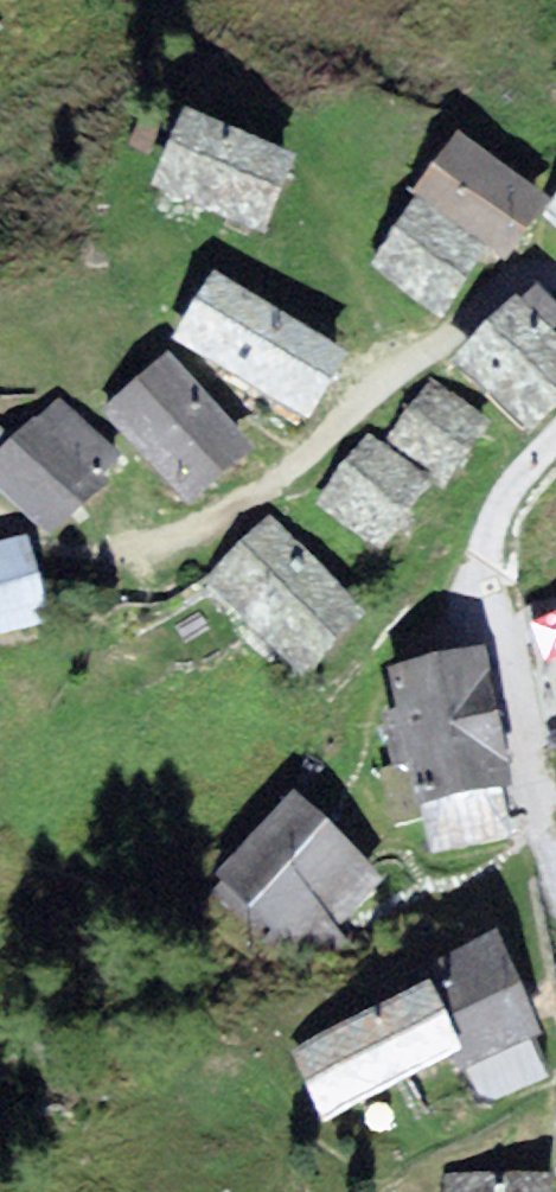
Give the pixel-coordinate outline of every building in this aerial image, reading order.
[(226,132),(186,116),(161,176),(259,217),(284,156),(226,132)] [(540,197),(462,137),(421,189),(500,249),(524,217),(540,197)] [(547,213),(555,219),(555,200),(547,213)] [(482,252),(416,205),(377,260),(443,307),(464,277),(482,252)] [(336,354),(215,278),(179,337),(211,357),(300,412),(336,354)] [(517,300),(459,356),(483,380),(528,426),(555,398),(555,339),(517,300)] [(170,364),(114,413),(142,445),(186,495),(242,446),(170,364)] [(481,420),(430,383),(389,440),(441,476),(459,452),(481,420)] [(58,404),(0,464),(0,478),(47,523),(112,456),(73,418),(58,404)] [(424,479),(366,440),(325,500),(382,539),(400,514),(424,479)] [(295,552),(269,527),(216,580),(302,664),(355,611),(295,552)] [(0,547),(0,626),(39,618),(31,581),(22,542),(0,547)] [(480,653),(396,670),(423,795),(507,777),(499,740),(480,653)] [(321,829),(287,799),(227,867),(309,939),(369,872),(321,829)] [(497,940),(433,965),(470,1058),(533,1033),(497,940)] [(432,985),(297,1049),(326,1111),(397,1077),(461,1047),(432,985)] [(450,1183),(449,1191),(548,1191),(548,1186),(450,1183)]
